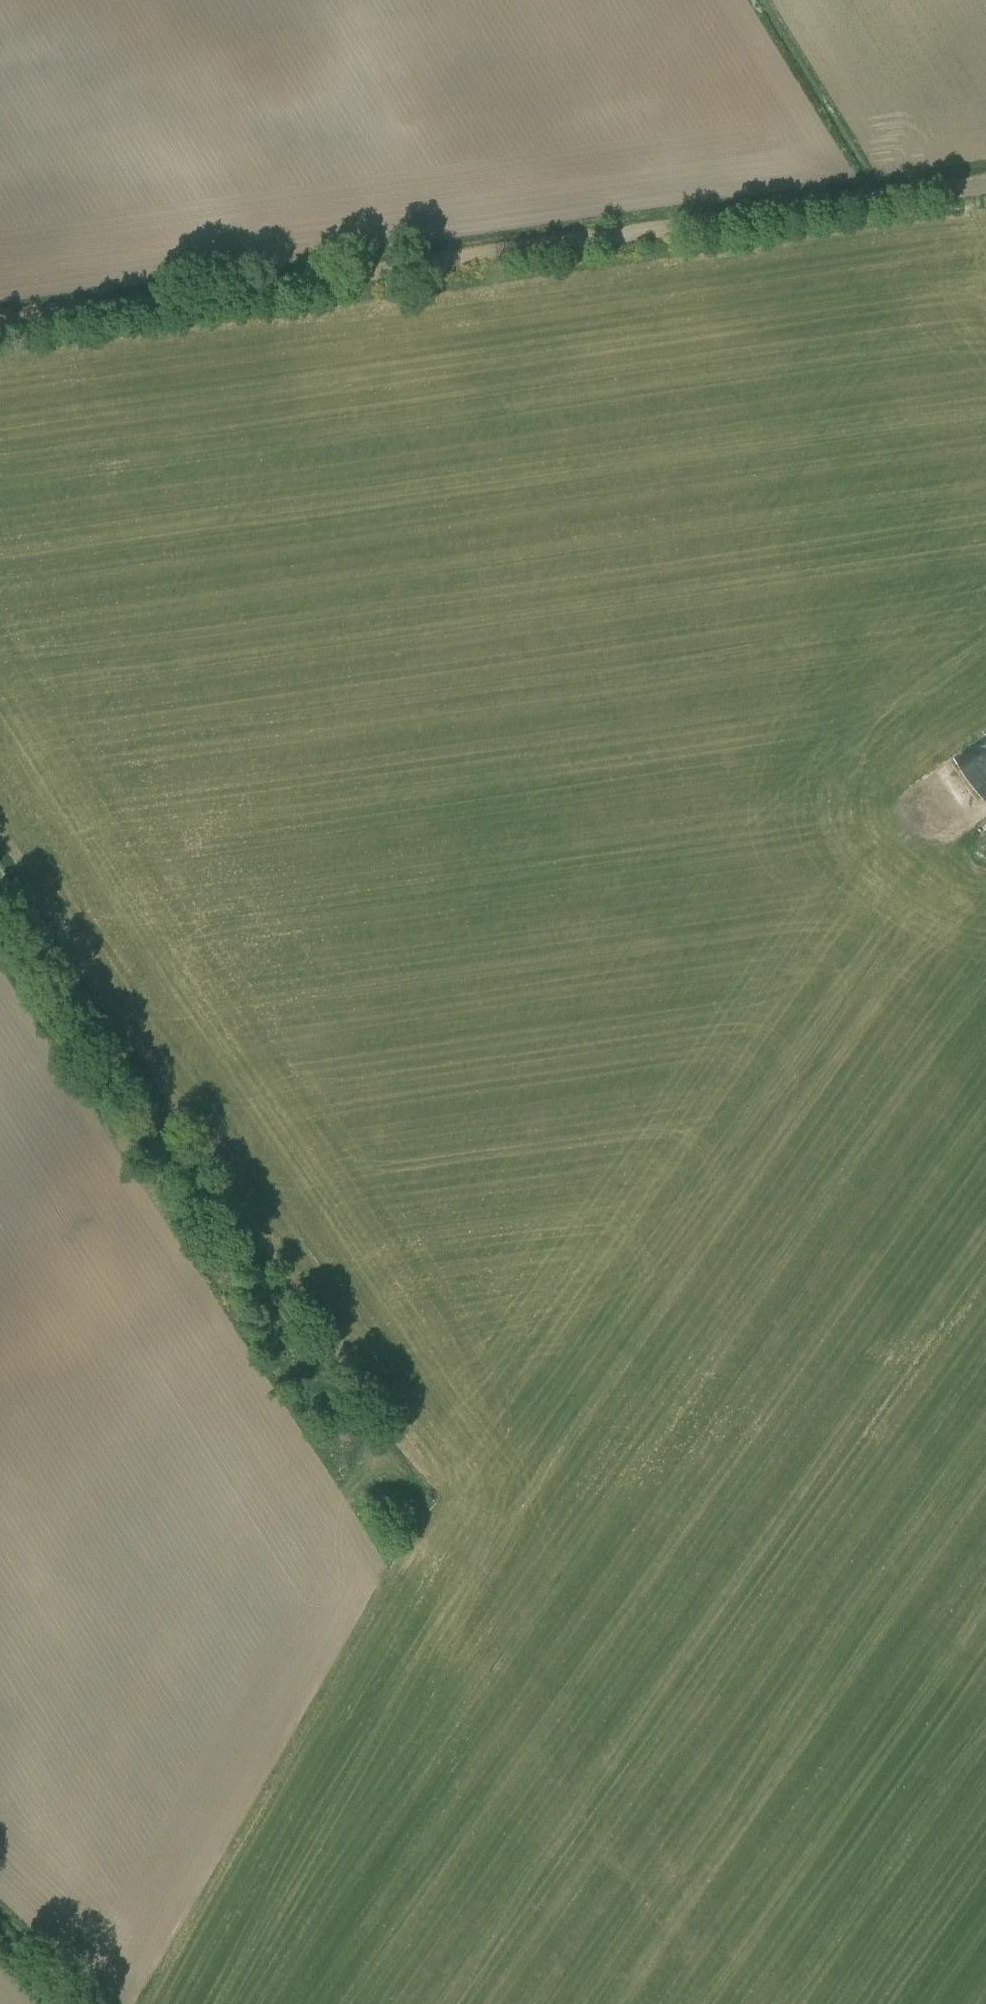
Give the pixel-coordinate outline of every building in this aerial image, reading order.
[(985,788),(985,748),(955,764),(971,796),(985,788)]
